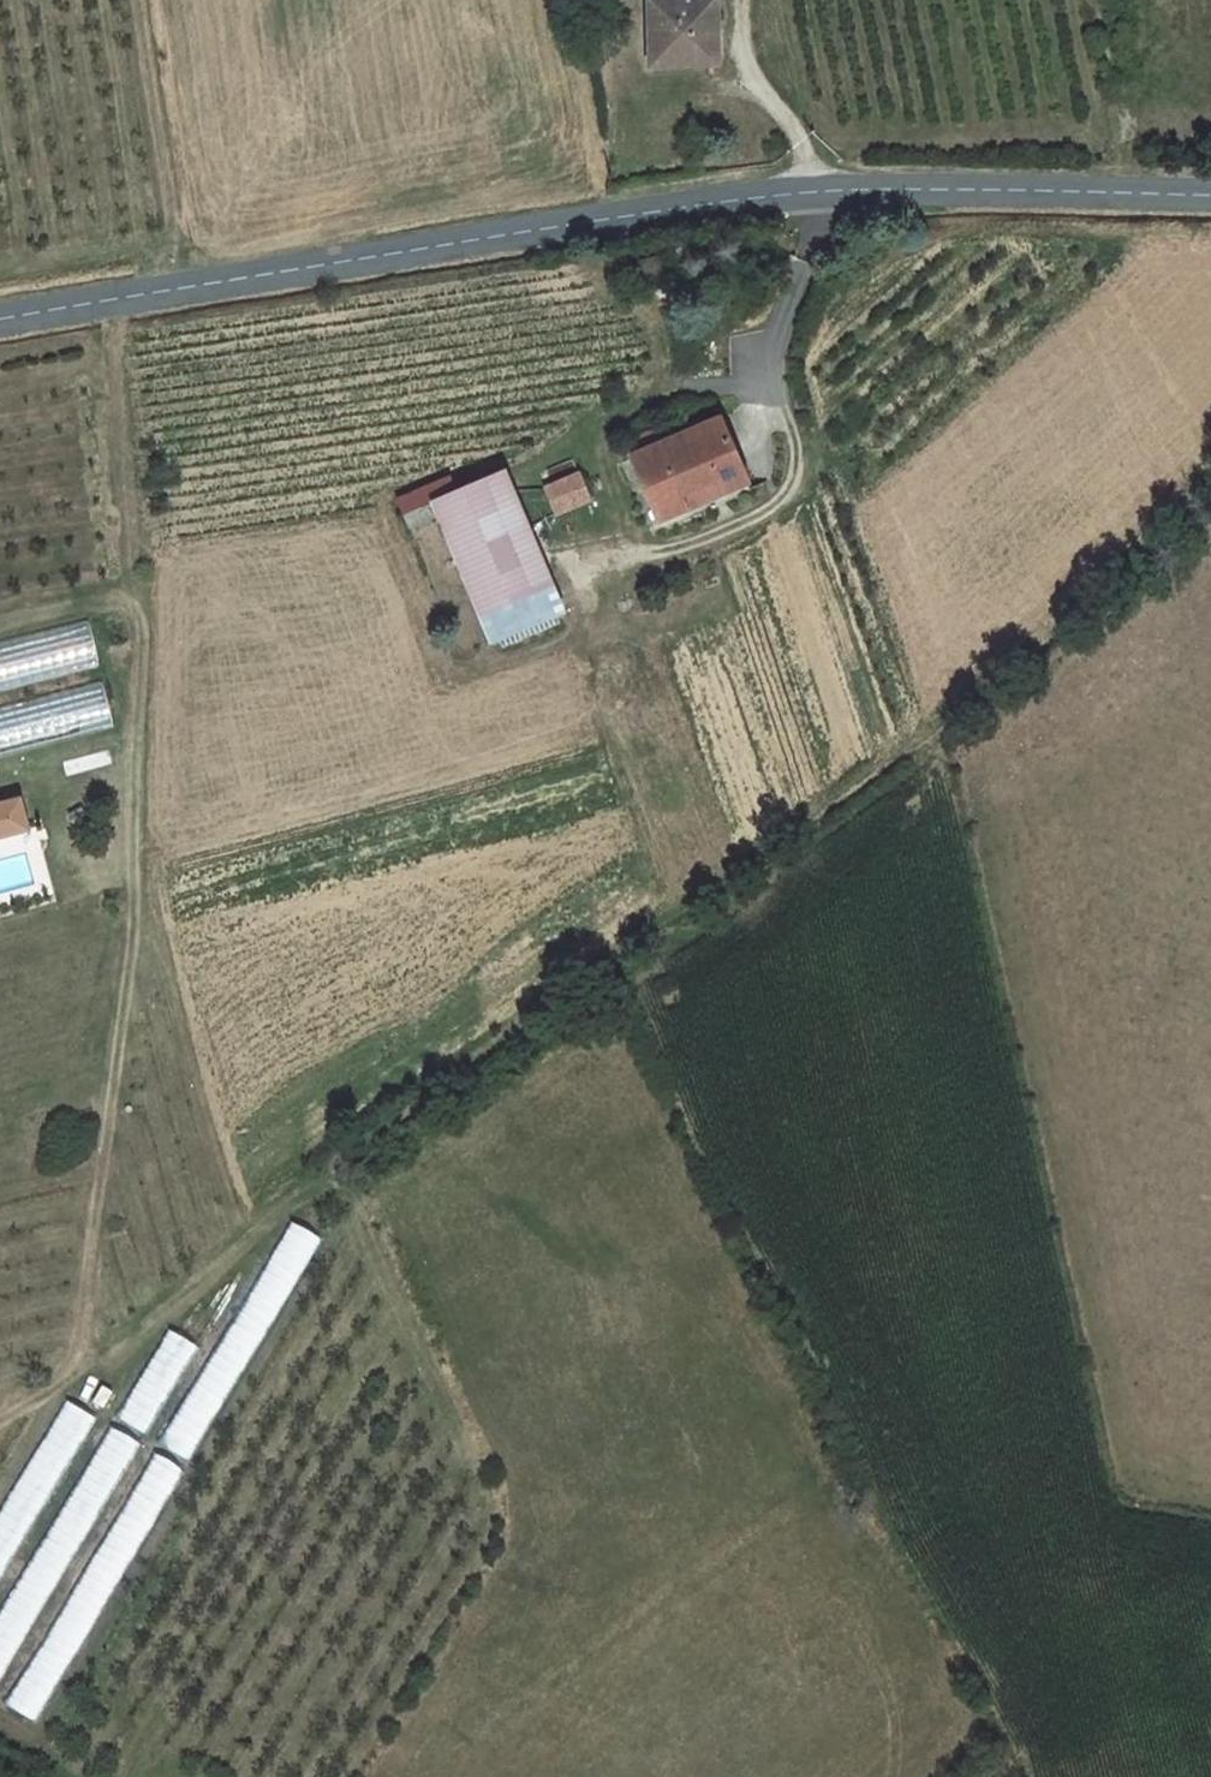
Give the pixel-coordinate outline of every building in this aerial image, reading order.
[(719,65),(717,0),(651,0),(652,66),(719,65)] [(721,419),(633,458),(660,521),(748,483),(721,419)] [(435,503),(493,641),(562,612),(505,474),(435,503)] [(592,499),(581,474),(547,488),(558,514),(592,499)] [(101,667),(92,625),(0,643),(0,686),(101,667)] [(115,732),(105,685),(0,708),(0,757),(115,732)] [(0,810),(0,841),(31,833),(24,804),(0,810)] [(193,1461),(317,1236),(286,1219),(162,1443),(193,1461)] [(119,1418),(152,1434),(195,1341),(163,1326),(119,1418)] [(93,1412),(62,1395),(0,1507),(0,1580),(93,1412)] [(140,1439),(109,1421),(0,1611),(0,1681),(140,1439)] [(9,1705),(39,1721),(181,1463),(150,1446),(9,1705)]
